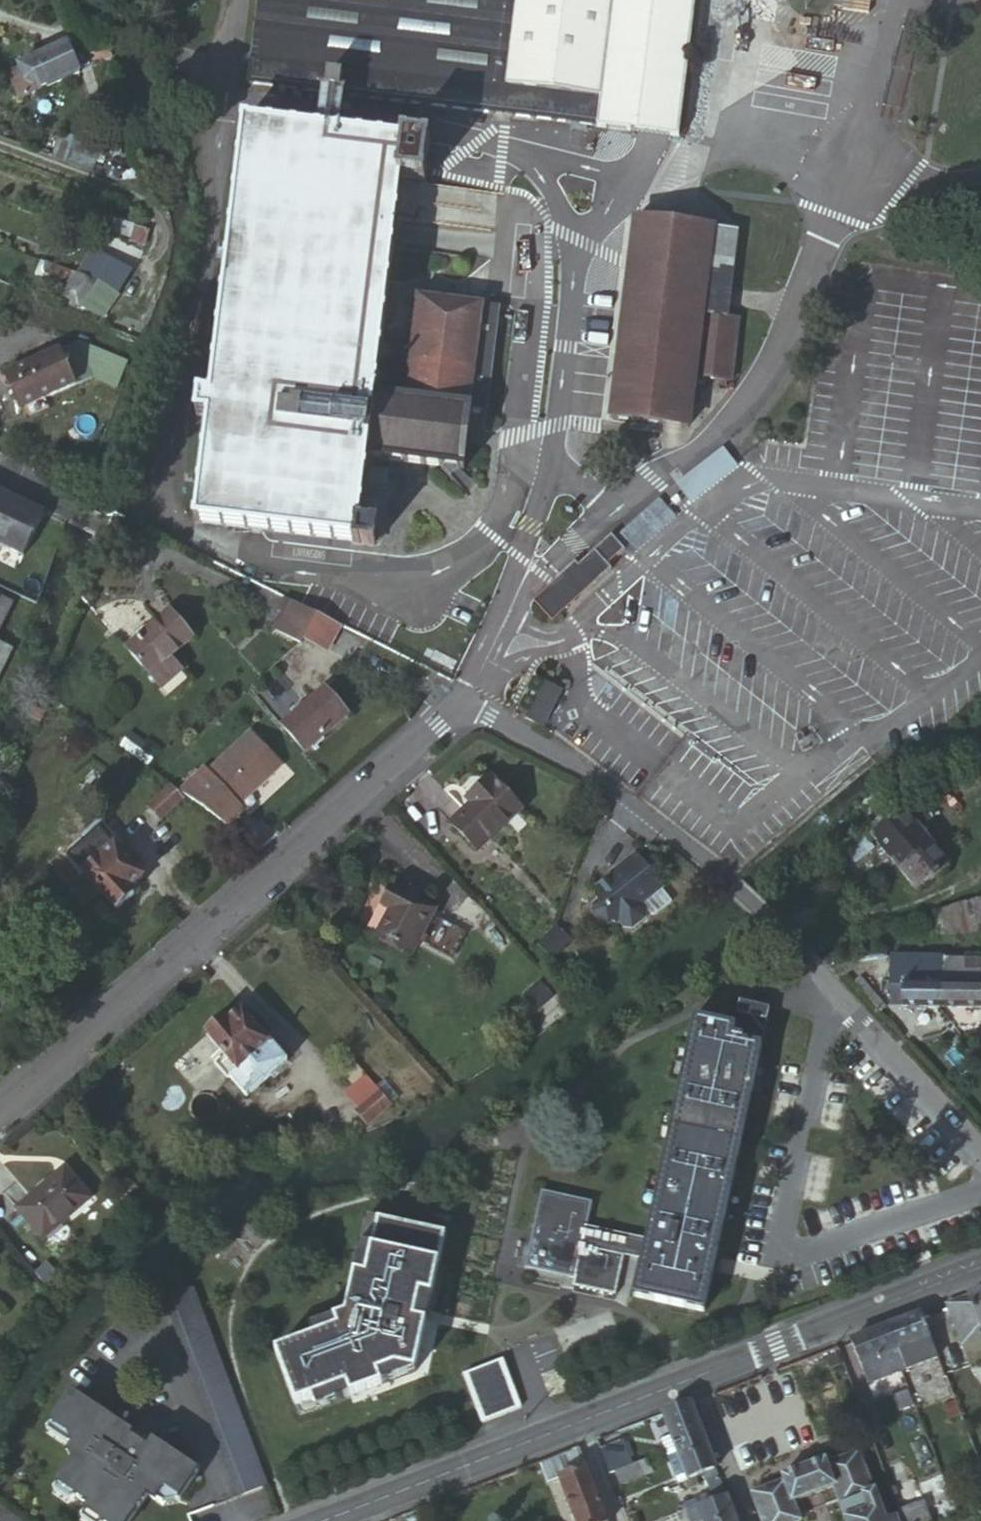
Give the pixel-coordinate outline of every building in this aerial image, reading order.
[(243,85),(252,86),(261,0),(253,0),(243,85)] [(252,86),(252,87),(499,115),(513,0),(261,0),(252,86)] [(499,115),(592,126),(607,0),(513,0),(499,115)] [(592,126),(674,134),(688,0),(607,0),(592,126)] [(31,93),(46,103),(53,100),(55,103),(88,89),(76,60),(26,80),(28,83),(31,93)] [(24,112),(46,103),(31,93),(28,83),(15,87),(24,112)] [(203,530),(364,548),(366,530),(372,475),(374,463),(380,403),(382,393),(386,350),(405,184),(409,149),(248,132),(218,402),(215,424),(203,530)] [(91,165),(98,167),(105,160),(103,151),(96,148),(89,154),(91,165)] [(432,151),(409,149),(405,184),(427,187),(432,151)] [(698,424),(703,375),(709,314),(717,227),(717,226),(644,219),(624,416),(698,424)] [(747,230),(717,227),(709,314),(739,316),(747,230)] [(128,243),(140,246),(156,251),(160,239),(132,231),(128,243)] [(112,283),(121,269),(127,260),(109,248),(90,277),(108,289),(112,283)] [(127,274),(133,265),(131,263),(127,260),(121,269),(127,274)] [(99,303),(94,311),(116,319),(149,275),(133,265),(127,274),(121,269),(112,283),(117,287),(109,299),(104,296),(99,303)] [(82,291),(99,303),(104,296),(108,289),(90,277),(82,291)] [(108,289),(104,296),(109,299),(117,287),(112,283),(108,289)] [(91,310),(94,311),(99,303),(82,291),(75,300),(91,310)] [(413,406),(476,413),(492,414),(505,311),(425,302),(413,406)] [(709,314),(703,375),(743,378),(749,318),(739,316),(709,314)] [(68,356),(84,390),(101,381),(86,347),(68,356)] [(386,350),(382,393),(396,395),(400,352),(386,350)] [(55,404),(84,390),(68,356),(19,380),(25,393),(23,394),(32,412),(53,402),(55,404)] [(202,422),(215,424),(218,402),(204,402),(202,422)] [(380,403),(374,463),(468,473),(476,413),(413,406),(380,403)] [(689,500),(739,465),(724,444),(674,479),(689,500)] [(384,531),(382,548),(388,549),(395,478),(372,475),(366,530),(384,531)] [(670,493),(626,536),(643,554),(688,511),(670,493)] [(0,494),(0,548),(0,547),(32,563),(53,520),(0,494)] [(366,530),(364,548),(382,550),(382,548),(384,531),(366,530)] [(578,566),(557,587),(561,590),(555,596),(568,609),(594,585),(597,588),(614,573),(612,570),(628,554),(613,539),(582,569),(578,566)] [(561,590),(557,587),(536,607),(555,627),(597,588),(594,585),(568,609),(555,596),(561,590)] [(3,606),(18,600),(0,591),(0,605),(3,606)] [(295,604),(281,633),(296,641),(306,646),(308,647),(311,649),(313,645),(326,619),(295,604)] [(159,680),(176,664),(199,643),(175,618),(135,656),(158,681),(159,680)] [(349,631),(326,619),(313,645),(336,656),(349,631)] [(303,652),(308,647),(306,646),(296,641),(281,633),(276,631),(273,638),(303,652)] [(10,646),(0,640),(0,666),(10,646)] [(196,685),(176,664),(159,680),(177,701),(196,685)] [(532,718),(548,726),(566,690),(549,682),(532,718)] [(355,720),(333,696),(291,733),(312,758),(313,758),(355,720)] [(295,766),(268,735),(194,801),(233,830),(256,809),(252,804),(295,766)] [(133,736),(123,750),(151,770),(161,757),(133,736)] [(980,781),(980,765),(970,772),(978,784),(980,781)] [(519,809),(488,780),(464,805),(469,809),(452,829),(480,854),(519,809)] [(189,806),(177,793),(156,814),(167,826),(189,806)] [(904,809),(865,842),(869,846),(852,861),(863,874),(880,859),(875,854),(881,849),(879,847),(910,815),(904,809)] [(879,847),(881,849),(930,896),(962,863),(911,815),(910,815),(879,847)] [(150,883),(120,852),(91,880),(124,916),(142,900),(138,895),(150,883)] [(617,879),(600,894),(599,903),(603,906),(597,911),(596,919),(605,929),(613,930),(618,925),(622,929),(624,927),(629,933),(637,934),(650,922),(650,913),(646,908),(665,893),(666,892),(637,859),(624,870),(626,872),(617,879)] [(624,870),(616,878),(617,879),(626,872),(624,870)] [(940,894),(948,935),(980,929),(980,886),(940,894)] [(440,914),(396,892),(386,911),(396,916),(382,944),(418,960),(440,914)] [(665,893),(646,908),(650,913),(657,921),(675,905),(665,893)] [(577,946),(562,934),(546,953),(560,965),(577,946)] [(950,964),(902,964),(901,964),(901,992),(913,992),(914,976),(950,975),(950,964)] [(969,964),(950,964),(950,975),(968,975),(969,964)] [(950,992),(950,975),(914,976),(913,992),(950,992)] [(950,975),(950,992),(980,991),(980,976),(968,975),(950,975)] [(545,989),(531,1001),(544,1016),(558,1003),(545,989)] [(950,1012),(980,1012),(980,991),(950,992),(950,1012)] [(902,1013),(913,1013),(913,992),(901,992),(902,1013)] [(913,1013),(950,1012),(950,992),(913,992),(913,1013)] [(639,1302),(710,1318),(721,1267),(778,1016),(749,1009),(744,1032),(703,1023),(651,1247),(592,1234),(597,1209),(546,1198),(530,1272),(580,1283),(578,1292),(620,1302),(630,1259),(648,1263),(639,1302)] [(276,1049),(249,1019),(236,1030),(232,1026),(214,1042),(244,1076),(238,1082),(257,1102),(295,1067),(278,1047),(276,1049)] [(380,1094),(361,1072),(349,1081),(369,1104),(372,1101),(380,1094)] [(397,1113),(380,1094),(372,1101),(375,1106),(363,1117),(375,1130),(397,1113)] [(99,1203),(71,1172),(24,1213),(46,1239),(63,1223),(69,1229),(99,1203)] [(371,1279),(384,1223),(373,1221),(360,1277),(371,1279)] [(318,1341),(280,1356),(301,1410),(351,1391),(355,1402),(387,1390),(382,1379),(400,1372),(419,1376),(431,1326),(420,1324),(425,1299),(436,1301),(451,1239),(384,1223),(371,1279),(360,1277),(350,1319),(339,1323),(343,1332),(318,1341)] [(198,1291),(169,1302),(244,1500),(274,1488),(198,1291)] [(950,1312),(966,1351),(980,1346),(980,1300),(950,1312)] [(927,1320),(892,1334),(901,1359),(904,1358),(911,1376),(927,1369),(920,1351),(924,1350),(937,1386),(951,1417),(956,1415),(955,1410),(961,1407),(927,1320)] [(315,1332),(318,1341),(343,1332),(339,1323),(315,1332)] [(872,1342),(857,1348),(867,1372),(886,1365),(893,1383),(908,1377),(911,1376),(904,1358),(901,1359),(892,1334),(872,1342)] [(464,1375),(478,1410),(517,1395),(503,1360),(464,1375)] [(886,1365),(867,1372),(873,1390),(893,1383),(886,1365)] [(382,1379),(387,1390),(419,1376),(400,1372),(382,1379)] [(351,1391),(301,1410),(305,1421),(355,1402),(351,1391)] [(517,1395),(478,1410),(482,1422),(522,1407),(517,1395)] [(90,1516),(98,1520),(138,1520),(153,1499),(161,1505),(169,1493),(185,1504),(204,1475),(158,1445),(153,1453),(136,1442),(139,1438),(78,1397),(57,1429),(73,1440),(78,1449),(73,1457),(78,1466),(63,1488),(82,1501),(94,1510),(90,1516)] [(681,1453),(709,1444),(695,1410),(667,1420),(681,1454),(681,1453)] [(57,1429),(54,1433),(78,1449),(73,1440),(57,1429)] [(158,1445),(142,1434),(139,1438),(136,1442),(153,1453),(158,1445)] [(721,1476),(709,1444),(681,1453),(681,1454),(693,1486),(721,1476)] [(629,1448),(610,1455),(619,1479),(626,1476),(638,1471),(629,1448)] [(594,1473),(586,1452),(545,1468),(564,1484),(579,1520),(612,1520),(594,1473)] [(693,1486),(681,1454),(670,1458),(682,1491),(693,1486)] [(799,1508),(839,1492),(846,1512),(850,1520),(889,1520),(864,1459),(834,1470),(831,1466),(786,1483),(788,1488),(757,1500),(765,1520),(804,1520),(799,1508)] [(666,1460),(638,1471),(626,1476),(632,1490),(672,1474),(666,1460)] [(731,1503),(725,1485),(714,1488),(721,1507),(731,1503)] [(63,1488),(59,1494),(77,1507),(82,1501),(63,1488)] [(804,1520),(822,1520),(846,1512),(839,1492),(799,1508),(804,1520)] [(169,1493),(161,1505),(168,1510),(183,1507),(185,1504),(169,1493)] [(715,1509),(712,1500),(690,1509),(694,1520),(701,1520),(699,1516),(715,1509)] [(946,1520),(965,1520),(958,1502),(941,1508),(946,1520)] [(731,1503),(721,1507),(715,1509),(699,1516),(701,1520),(738,1520),(731,1503)] [(906,1520),(935,1520),(930,1509),(905,1518),(906,1520)] [(822,1520),(850,1520),(846,1512),(822,1520)]
